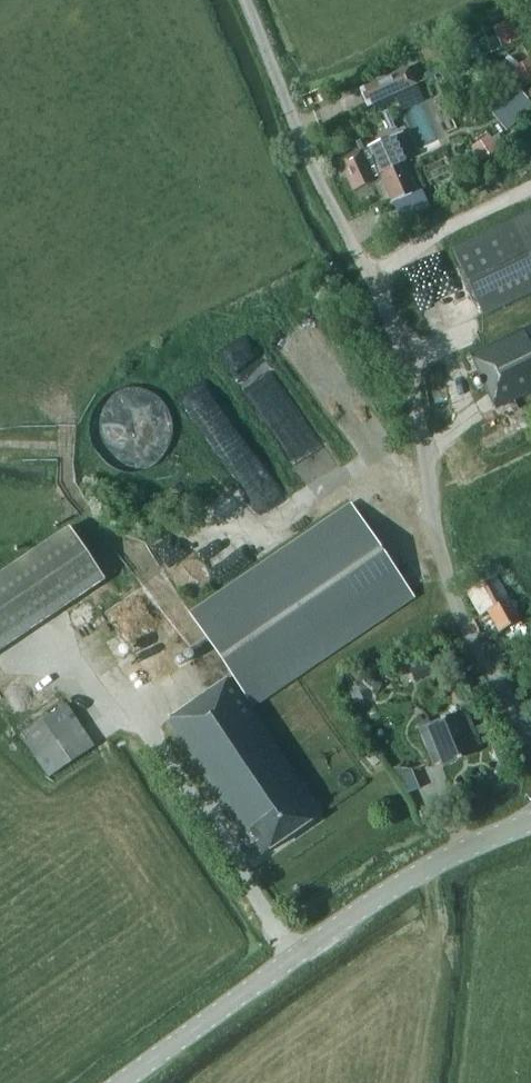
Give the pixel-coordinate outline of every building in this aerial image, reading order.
[(502,48),(520,40),(512,20),(493,28),(496,36),(502,48)] [(491,52),(502,48),(496,36),(486,40),(491,52)] [(530,83),(530,59),(530,58),(513,67),(523,87),(530,83)] [(409,68),(365,88),(371,104),(415,84),(409,68)] [(530,109),(530,103),(518,88),(490,113),(506,131),(530,109)] [(401,131),(334,161),(340,176),(346,174),(353,190),(381,178),(391,201),(415,190),(402,160),(412,156),(401,131)] [(482,160),(497,151),(489,138),(474,147),(482,160)] [(452,250),(483,314),(530,291),(530,212),(452,250)] [(469,354),(493,406),(507,399),(511,409),(472,428),(488,462),(530,441),(530,426),(521,406),(518,407),(513,396),(530,388),(530,325),(469,354)] [(222,353),(245,387),(272,368),(250,334),(222,353)] [(240,425),(208,379),(181,398),(208,438),(215,433),(219,439),(240,425)] [(170,456),(165,395),(125,398),(126,408),(116,409),(117,432),(110,433),(112,461),(170,456)] [(233,673),(165,719),(230,815),(234,813),(262,853),(320,814),(249,708),(413,597),(349,503),(190,611),(233,673)] [(104,577),(69,524),(0,571),(0,646),(104,577)] [(467,589),(480,613),(486,609),(498,631),(520,619),(508,598),(507,599),(494,575),(467,589)] [(403,670),(411,688),(443,674),(436,656),(403,670)] [(480,744),(460,695),(413,714),(433,764),(440,761),(443,768),(476,754),(473,746),(480,744)] [(19,733),(48,775),(93,744),(65,701),(19,733)]
